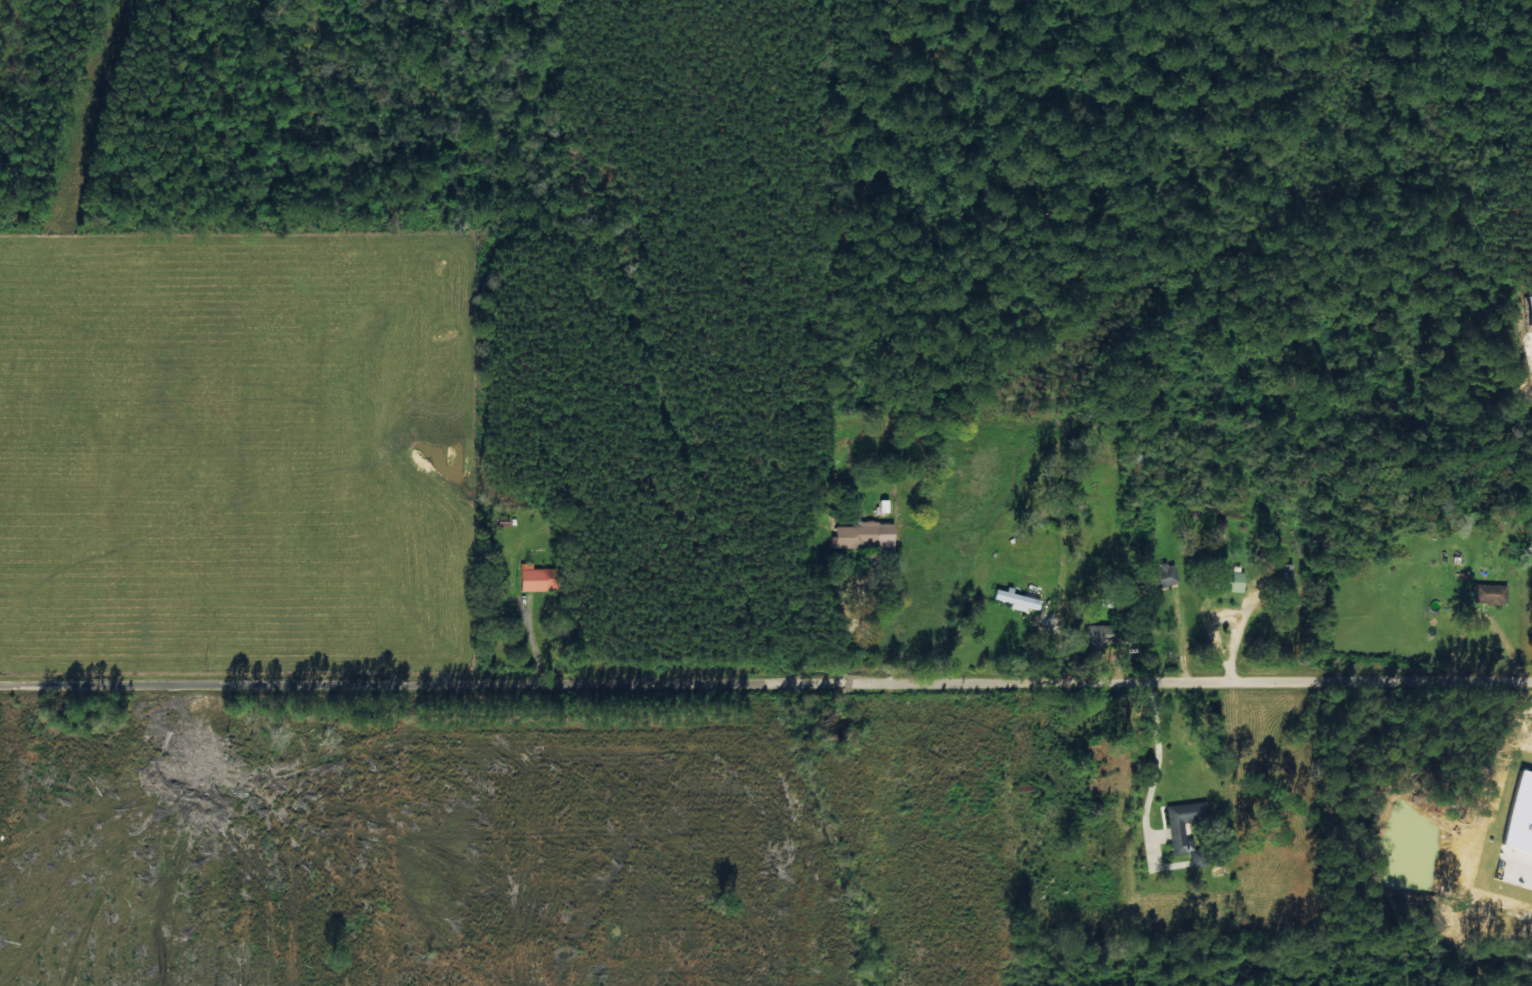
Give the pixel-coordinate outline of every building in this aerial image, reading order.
[(1524,295),(1524,332),(1531,332),(1531,295),(1524,295)] [(832,547),(866,547),(866,552),(890,552),(890,521),(853,521),(853,525),(832,525),(832,547)] [(546,590),(546,567),(530,568),(530,563),(517,563),(517,590),(546,590)] [(1239,591),(1239,571),(1215,570),(1215,591),(1239,591)] [(1502,603),(1503,584),(1469,583),(1468,602),(1502,603)] [(1006,602),(1005,607),(1021,611),(1022,607),(1032,609),(1035,593),(1020,590),(1019,595),(1007,593),(1008,587),(1001,585),(1000,590),(990,588),(988,598),(1006,602)] [(1162,806),(1168,855),(1186,853),(1188,867),(1202,865),(1200,851),(1190,852),(1189,837),(1182,838),(1180,822),(1204,819),(1202,801),(1162,806)]
